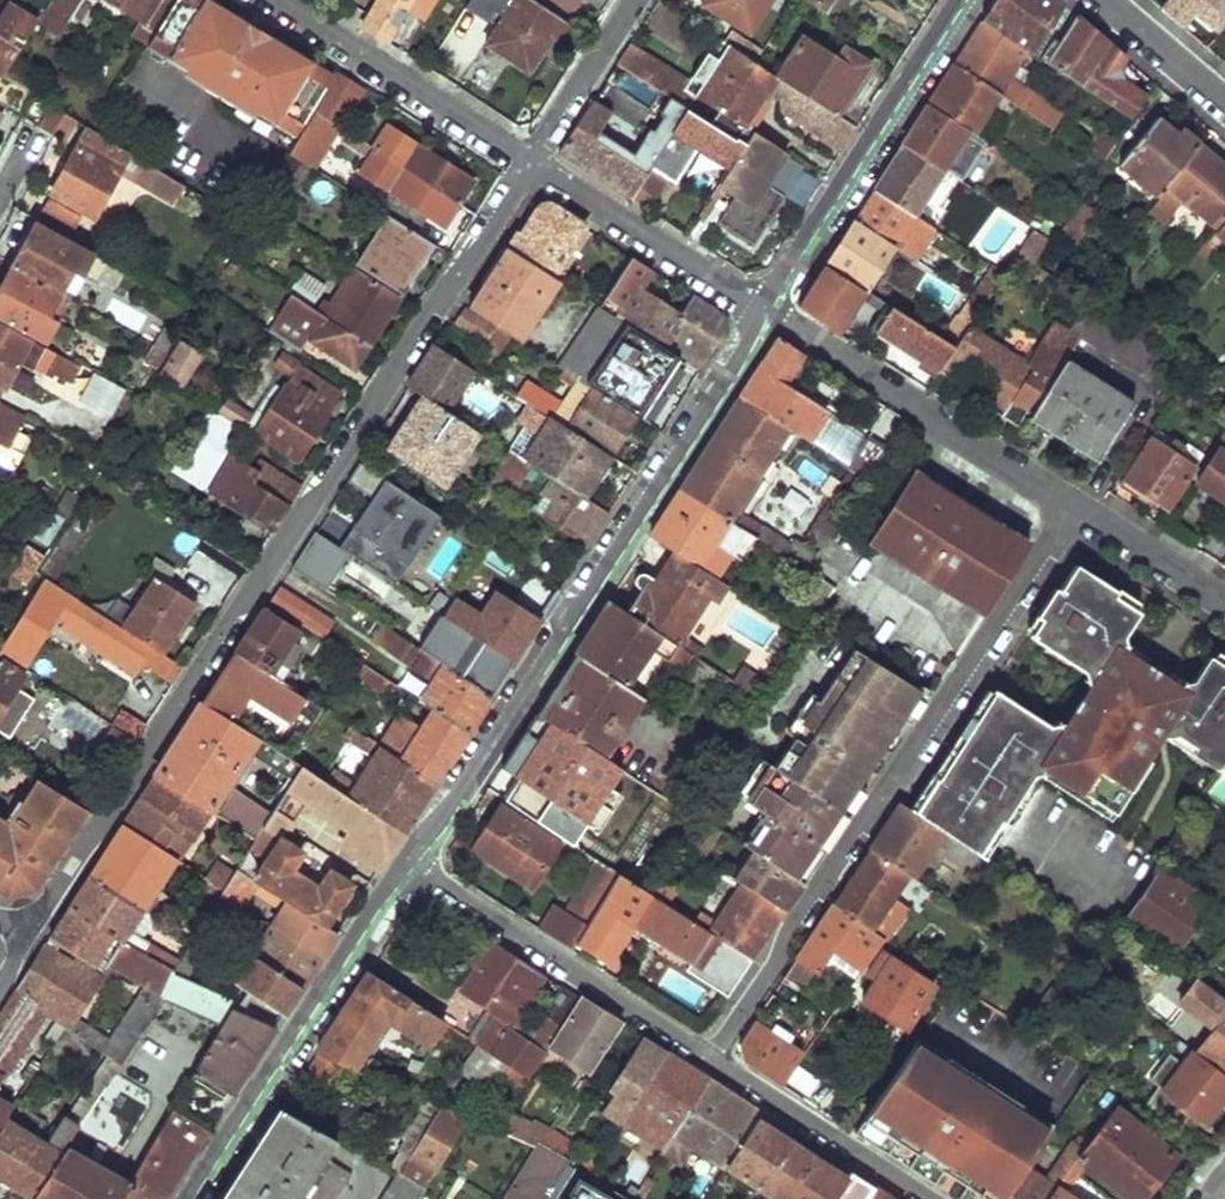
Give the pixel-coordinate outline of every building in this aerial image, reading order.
[(42,25),(60,37),(83,0),(58,0),(42,25)] [(143,24),(158,0),(107,0),(143,24)] [(143,24),(132,39),(146,48),(175,0),(158,0),(143,24)] [(146,48),(169,62),(208,2),(205,0),(175,0),(146,48)] [(361,26),(387,42),(412,0),(376,0),(361,26)] [(487,46),(531,75),(554,39),(557,41),(569,25),(532,0),(517,0),(487,46)] [(749,31),(769,0),(699,0),(749,31)] [(826,9),(832,0),(811,0),(826,9)] [(982,23),(1027,52),(1031,54),(1049,26),(1061,4),(1057,0),(997,0),(982,23)] [(1161,12),(1180,29),(1194,12),(1216,30),(1224,20),(1224,3),(1221,0),(1171,0),(1161,12)] [(208,2),(169,62),(296,140),(332,80),(208,2)] [(0,80),(1,79),(11,64),(37,23),(7,4),(0,14),(0,80)] [(654,21),(680,39),(690,25),(665,7),(654,21)] [(1056,50),(1047,65),(1084,89),(1110,45),(1076,17),(1056,50)] [(982,23),(955,66),(999,95),(1027,52),(982,23)] [(1054,30),(1049,26),(1031,54),(1037,59),(1054,30)] [(803,35),(775,77),(787,84),(835,115),(867,65),(844,49),(838,58),(803,35)] [(677,75),(629,44),(616,63),(657,89),(688,108),(696,96),(718,110),(721,112),(754,63),(717,38),(684,89),(674,82),(677,75)] [(1110,45),(1084,89),(1134,121),(1146,99),(1118,85),(1115,74),(1126,59),(1110,45)] [(1041,61),(1047,65),(1056,50),(1051,46),(1041,61)] [(754,63),(721,112),(744,127),(767,91),(778,99),(787,84),(775,77),(754,63)] [(38,80),(11,64),(1,79),(29,96),(38,80)] [(955,66),(929,106),(972,134),(979,123),(962,112),(968,102),(986,114),(999,95),(955,66)] [(341,75),(316,115),(333,126),(358,86),(341,75)] [(787,84),(778,99),(782,110),(845,150),(857,130),(835,115),(787,84)] [(1012,88),(1006,99),(1034,116),(1038,110),(1034,107),(1036,103),(1012,88)] [(592,100),(558,152),(629,199),(645,174),(688,108),(657,89),(647,105),(669,119),(658,136),(652,133),(638,155),(599,130),(612,112),(592,100)] [(972,134),(929,106),(903,147),(945,174),(946,175),(964,147),(980,158),(989,145),(972,134)] [(47,107),(37,126),(51,134),(62,141),(73,122),(47,107)] [(688,108),(645,174),(629,199),(645,210),(661,184),(670,190),(697,149),(729,169),(745,144),(737,138),(744,127),(721,112),(718,110),(711,122),(688,108)] [(1162,113),(1119,164),(1158,196),(1200,146),(1162,113)] [(316,115),(292,157),(311,169),(316,172),(341,131),(333,126),(316,115)] [(744,127),(737,138),(745,144),(751,132),(744,127)] [(387,129),(372,152),(374,153),(458,207),(472,185),(387,129)] [(89,131),(49,194),(90,218),(128,155),(89,131)] [(729,169),(715,191),(748,212),(785,154),(751,132),(745,144),(729,169)] [(945,174),(903,147),(875,191),(916,218),(945,174)] [(1170,191),(1181,201),(1213,229),(1224,215),(1224,169),(1202,149),(1170,191)] [(458,207),(374,153),(361,175),(403,200),(390,220),(417,237),(429,218),(444,228),(458,207)] [(292,157),(279,178),(298,191),(311,169),(292,157)] [(139,162),(129,178),(172,204),(181,187),(139,162)] [(1100,163),(1096,168),(1102,172),(1106,167),(1100,163)] [(967,170),(959,183),(978,196),(986,183),(967,170)] [(875,191),(855,223),(894,248),(908,258),(921,239),(934,248),(942,235),(916,218),(875,191)] [(1170,191),(1152,215),(1163,223),(1181,201),(1170,191)] [(1073,199),(1068,206),(1075,211),(1081,204),(1078,202),(1073,199)] [(46,201),(34,222),(63,239),(74,217),(46,201)] [(1075,211),(1059,236),(1075,247),(1098,216),(1081,204),(1075,211)] [(517,236),(508,251),(550,278),(581,228),(547,207),(546,207),(541,210),(535,216),(520,237),(517,236)] [(271,215),(261,209),(253,222),(246,234),(253,237),(259,227),(262,229),(271,215)] [(387,219),(356,268),(402,296),(432,248),(417,237),(390,220),(387,219)] [(34,222),(10,267),(65,296),(88,253),(63,239),(34,222)] [(855,223),(825,268),(865,294),(867,291),(894,248),(855,223)] [(1207,242),(1217,250),(1224,243),(1224,244),(1224,227),(1222,225),(1207,242)] [(1037,268),(1054,244),(1038,234),(1023,258),(1037,268)] [(508,251),(470,311),(497,328),(512,338),(520,343),(557,282),(550,278),(508,251)] [(649,272),(628,258),(602,299),(620,311),(619,312),(666,341),(668,338),(679,320),(636,293),(649,272)] [(0,284),(0,319),(41,341),(47,329),(40,325),(49,307),(56,311),(65,296),(10,267),(0,284)] [(865,294),(825,268),(800,308),(838,333),(852,311),(863,317),(858,326),(873,337),(877,331),(892,308),(867,291),(865,294)] [(995,268),(973,300),(985,308),(1007,276),(995,268)] [(290,292),(314,305),(325,286),(301,273),(290,292)] [(322,306),(317,315),(367,349),(399,302),(360,278),(347,298),(340,294),(330,310),(322,306)] [(317,315),(291,298),(278,316),(312,338),(310,341),(354,371),(367,349),(317,315)] [(679,320),(668,338),(677,344),(671,354),(674,356),(698,371),(722,335),(718,317),(692,300),(679,320)] [(40,325),(47,329),(56,311),(49,307),(40,325)] [(560,369),(564,372),(587,387),(624,324),(598,307),(560,369)] [(892,308),(877,331),(940,373),(955,350),(892,308)] [(470,311),(468,310),(457,328),(485,345),(497,328),(470,311)] [(1026,367),(969,330),(955,350),(940,373),(1004,415),(1009,407),(1030,421),(1068,362),(1077,336),(1056,322),(1026,367)] [(624,324),(587,387),(632,416),(636,419),(674,356),(671,354),(624,324)] [(177,334),(165,327),(157,342),(169,349),(177,334)] [(0,328),(0,386),(14,361),(28,368),(30,365),(48,375),(52,373),(66,381),(72,367),(0,328)] [(497,328),(485,345),(501,355),(512,338),(497,328)] [(780,340),(741,400),(786,430),(806,443),(827,412),(784,384),(790,375),(782,371),(796,350),(780,340)] [(180,346),(160,378),(180,390),(200,359),(180,346)] [(422,397),(445,411),(472,370),(434,346),(407,387),(422,397)] [(292,378),(254,436),(296,463),(340,397),(284,360),(278,369),(292,378)] [(1030,421),(1029,422),(1096,464),(1134,405),(1068,362),(1030,421)] [(558,381),(587,400),(576,416),(528,385),(519,399),(522,402),(606,456),(632,416),(587,387),(564,372),(558,381)] [(117,391),(87,375),(73,402),(103,417),(117,391)] [(422,397),(389,447),(443,483),(476,431),(445,411),(422,397)] [(791,546),(735,510),(786,430),(741,400),(691,477),(681,491),(756,538),(804,569),(814,554),(794,542),(791,546)] [(606,456),(522,402),(518,408),(537,420),(535,424),(538,427),(530,440),(517,431),(505,450),(528,465),(547,477),(579,498),(606,456)] [(7,447),(15,431),(24,416),(0,403),(0,443),(7,447)] [(248,421),(225,406),(220,415),(243,429),(248,421)] [(1029,422),(1030,421),(1009,407),(1004,415),(1024,428),(1029,422)] [(228,424),(212,414),(202,427),(224,441),(233,427),(228,424)] [(224,441),(202,427),(172,475),(207,497),(232,458),(237,450),(224,441)] [(15,431),(7,447),(0,443),(0,460),(15,467),(30,439),(15,431)] [(1189,454),(1174,444),(1168,453),(1151,441),(1125,479),(1167,509),(1194,470),(1183,463),(1189,454)] [(867,444),(847,471),(862,481),(864,482),(883,455),(867,444)] [(1200,483),(1224,501),(1224,447),(1200,483)] [(505,450),(486,482),(508,496),(528,465),(505,450)] [(252,471),(232,458),(207,497),(269,537),(270,537),(300,491),(257,463),(252,471)] [(438,515),(358,463),(345,482),(370,497),(337,548),(348,555),(393,584),(438,515)] [(909,470),(865,543),(981,614),(1026,542),(909,470)] [(862,481),(847,471),(828,500),(843,509),(862,481)] [(547,477),(526,510),(584,548),(605,515),(579,498),(547,477)] [(756,538),(681,491),(650,539),(675,555),(715,580),(738,546),(744,550),(749,550),(756,538)] [(843,509),(828,500),(802,537),(817,547),(843,509)] [(90,538),(75,528),(47,575),(62,584),(90,538)] [(314,532),(289,569),(324,592),(348,555),(337,548),(314,532)] [(716,602),(727,587),(715,580),(675,555),(665,569),(709,596),(708,597),(716,602)] [(1140,669),(1121,656),(1120,644),(1120,638),(1136,615),(1131,612),(1135,607),(1074,566),(1058,590),(1052,590),(1026,633),(1030,636),(1028,640),(1081,675),(1084,694),(1067,719),(1048,723),(996,688),(986,690),(907,810),(952,840),(975,855),(996,822),(1000,824),(1012,806),(1031,778),(1032,776),(1039,776),(1055,775),(1112,815),(1127,791),(1124,789),(1125,789),(1144,760),(1156,741),(1163,738),(1174,735),(1193,749),(1192,757),(1214,772),(1224,755),(1224,663),(1214,656),(1209,661),(1206,658),(1189,683),(1183,685),(1170,689),(1155,678),(1140,669)] [(709,596),(665,569),(656,583),(647,577),(646,576),(644,575),(641,575),(639,576),(636,579),(635,582),(635,584),(636,586),(638,589),(641,591),(627,613),(677,646),(686,652),(691,644),(682,638),(708,597),(709,596)] [(833,588),(817,577),(810,586),(827,597),(833,588)] [(45,581),(1,656),(6,659),(25,671),(63,618),(71,623),(83,607),(45,581)] [(145,602),(127,633),(156,652),(164,657),(194,606),(158,581),(145,602)] [(279,586),(267,604),(322,640),(333,623),(279,586)] [(827,597),(810,586),(798,604),(815,614),(827,597)] [(452,601),(442,617),(511,662),(537,622),(490,591),(474,615),(452,601)] [(145,602),(130,593),(112,623),(127,633),(145,602)] [(609,601),(575,654),(581,658),(644,698),(654,683),(633,669),(645,650),(666,663),(677,646),(627,613),(609,601)] [(264,609),(236,654),(284,685),(288,679),(273,670),(297,631),(264,609)] [(511,662),(442,617),(440,616),(417,652),(420,654),(435,664),(488,698),(511,662)] [(413,665),(420,654),(417,652),(388,632),(381,627),(373,639),(413,665)] [(1145,660),(1120,644),(1121,656),(1140,669),(1145,660)] [(916,691),(849,649),(815,699),(798,723),(874,774),(907,724),(897,718),(916,691)] [(156,652),(146,667),(175,687),(184,671),(164,657),(156,652)] [(236,654),(203,704),(232,723),(248,697),(291,725),(297,715),(311,724),(321,709),(284,685),(236,654)] [(420,654),(413,665),(419,670),(418,673),(427,679),(413,701),(430,712),(464,734),(488,698),(435,664),(420,654)] [(581,658),(543,718),(605,758),(644,698),(581,658)] [(0,668),(0,736),(13,744),(37,706),(18,694),(30,675),(25,671),(6,659),(0,668)] [(361,667),(354,679),(390,702),(398,690),(361,667)] [(770,675),(760,668),(753,679),(741,670),(732,683),(755,698),(770,675)] [(1183,685),(1161,670),(1155,678),(1170,689),(1183,685)] [(907,724),(925,697),(916,691),(897,718),(907,724)] [(798,723),(815,699),(807,694),(781,731),(789,737),(798,723)] [(51,737),(83,751),(98,714),(67,701),(51,737)] [(295,765),(289,760),(259,741),(232,723),(203,704),(155,778),(208,813),(253,843),(261,830),(300,768),(295,765)] [(123,710),(116,722),(138,736),(146,725),(123,710)] [(397,720),(378,749),(429,782),(441,763),(444,765),(464,734),(430,712),(416,733),(397,720)] [(349,750),(371,764),(356,788),(334,773),(326,785),(400,834),(432,784),(429,782),(378,749),(335,719),(329,727),(341,734),(337,742),(349,750)] [(116,722),(104,742),(126,756),(138,736),(116,722)] [(874,774),(798,723),(789,737),(769,767),(835,808),(836,809),(854,782),(864,789),(874,774)] [(1193,749),(1174,735),(1163,738),(1192,757),(1193,749)] [(371,764),(349,750),(334,773),(356,788),(371,764)] [(743,799),(765,765),(756,759),(734,792),(743,799)] [(1151,764),(1144,760),(1125,789),(1132,793),(1151,764)] [(10,898),(36,893),(87,812),(62,797),(10,763),(0,778),(0,892),(10,898)] [(441,763),(429,782),(432,784),(444,765),(441,763)] [(765,765),(743,799),(757,808),(813,843),(835,808),(769,767),(765,765)] [(326,785),(300,768),(261,830),(273,838),(278,842),(284,833),(285,834),(304,803),(347,831),(341,840),(340,843),(342,847),(344,849),(377,870),(400,834),(326,785)] [(1112,815),(1055,775),(1039,776),(1107,822),(1112,815)] [(155,778),(123,827),(175,862),(187,871),(192,863),(180,855),(208,813),(155,778)] [(1039,784),(1031,778),(1012,806),(1020,811),(1039,784)] [(72,780),(62,797),(87,812),(93,816),(103,800),(72,780)] [(864,789),(854,782),(836,809),(846,815),(864,789)] [(899,804),(869,849),(909,876),(913,879),(936,846),(945,851),(946,849),(952,840),(907,810),(899,804)] [(500,808),(472,851),(523,885),(536,866),(545,871),(560,847),(500,808)] [(757,808),(735,842),(749,851),(801,883),(823,850),(813,843),(757,808)] [(835,808),(813,843),(823,850),(846,815),(836,809),(835,808)] [(983,861),(1005,827),(1000,824),(996,822),(975,855),(981,860),(983,861)] [(123,827),(90,879),(142,913),(175,862),(123,827)] [(253,843),(235,872),(246,879),(273,838),(261,830),(253,843)] [(952,840),(946,849),(976,869),(981,860),(975,855),(952,840)] [(277,843),(252,882),(287,905),(323,928),(348,888),(326,874),(315,892),(310,893),(288,880),(287,874),(298,856),(277,843)] [(869,849),(831,906),(884,939),(895,924),(883,917),(909,876),(869,849)] [(749,851),(731,879),(783,911),(801,883),(749,851)] [(599,861),(565,913),(587,927),(621,876),(599,861)] [(536,866),(523,885),(531,890),(545,871),(536,866)] [(187,871),(179,884),(200,898),(208,885),(187,871)] [(695,915),(692,922),(751,960),(783,911),(731,879),(720,872),(715,880),(735,894),(716,923),(709,919),(700,918),(695,915)] [(1156,873),(1119,924),(1171,957),(1205,905),(1156,873)] [(287,874),(288,880),(310,893),(315,892),(287,874)] [(645,875),(637,886),(650,895),(658,885),(645,875)] [(587,929),(577,944),(608,965),(633,928),(690,965),(685,972),(726,999),(751,960),(692,922),(665,904),(650,895),(637,886),(621,876),(587,927),(587,929)] [(90,879),(70,910),(124,940),(174,969),(175,967),(178,963),(129,934),(142,913),(90,879)] [(658,885),(650,895),(665,904),(675,888),(661,879),(658,885)] [(287,905),(271,931),(318,961),(334,936),(323,928),(287,905)] [(884,939),(831,906),(781,984),(804,999),(840,942),(870,962),(884,939)] [(587,929),(555,907),(541,928),(574,949),(577,944),(587,929)] [(70,910),(49,942),(104,971),(108,965),(124,940),(70,910)] [(178,963),(175,967),(190,975),(208,945),(211,947),(217,938),(200,928),(178,963)] [(249,951),(246,957),(251,960),(299,991),(318,961),(271,931),(255,955),(249,951)] [(90,1023),(82,1036),(112,1054),(120,1058),(157,1000),(159,992),(165,983),(174,969),(124,940),(108,965),(143,984),(110,1034),(90,1023)] [(495,944),(461,998),(495,1019),(476,1047),(491,1057),(508,1031),(544,976),(527,964),(495,944)] [(45,948),(17,992),(46,1010),(66,1021),(63,1026),(82,1036),(90,1023),(73,1012),(95,976),(45,948)] [(875,980),(862,1001),(906,1030),(936,985),(884,951),(868,976),(875,980)] [(251,960),(238,983),(254,994),(246,1006),(278,1025),(299,991),(251,960)] [(174,969),(165,983),(206,1005),(215,989),(190,975),(175,967),(174,969)] [(368,975),(318,1053),(347,1065),(351,1067),(382,1014),(429,1046),(444,1025),(368,975)] [(1176,1008),(1204,1028),(1191,1044),(1201,1052),(1200,1052),(1224,1071),(1224,1009),(1194,985),(1176,1008)] [(508,1031),(491,1057),(507,1067),(526,1080),(548,1047),(579,998),(561,987),(542,1016),(550,1021),(533,1048),(508,1031)] [(229,1008),(234,1000),(215,989),(206,1005),(225,1016),(229,1008)] [(0,1018),(0,1072),(5,1075),(46,1010),(17,992),(0,1018)] [(579,998),(548,1047),(589,1073),(622,1026),(579,998)] [(225,1016),(193,1071),(230,1098),(273,1031),(229,1008),(225,1016)] [(63,1026),(52,1019),(41,1036),(52,1043),(63,1026)] [(150,1020),(121,1074),(172,1101),(201,1047),(150,1020)] [(754,1023),(738,1048),(741,1060),(783,1087),(804,1056),(754,1023)] [(920,1039),(854,1133),(937,1186),(943,1176),(949,1167),(972,1179),(967,1190),(962,1198),(1004,1198),(1028,1166),(1057,1126),(920,1039)] [(619,1091),(604,1111),(621,1121),(630,1108),(665,1054),(648,1043),(616,1088),(619,1091)] [(476,1047),(459,1073),(489,1093),(507,1067),(491,1057),(476,1047)] [(1193,1052),(1164,1090),(1180,1102),(1175,1109),(1197,1125),(1206,1123),(1224,1098),(1224,1077),(1193,1052)] [(318,1053),(304,1074),(331,1091),(347,1065),(318,1053)] [(112,1054),(85,1095),(94,1101),(105,1083),(120,1058),(112,1054)] [(665,1054),(630,1108),(644,1117),(652,1106),(659,1111),(644,1134),(664,1148),(675,1132),(677,1128),(707,1081),(665,1054)] [(707,1081),(677,1128),(696,1140),(708,1123),(722,1132),(706,1156),(725,1168),(756,1120),(759,1115),(707,1081)] [(79,1123),(73,1134),(81,1139),(112,1088),(105,1083),(94,1101),(79,1123)] [(7,1113),(15,1101),(0,1092),(0,1124),(7,1113)] [(85,1095),(83,1094),(68,1117),(79,1123),(94,1101),(85,1095)] [(396,1173),(423,1189),(468,1116),(426,1098),(415,1113),(416,1114),(402,1139),(406,1141),(417,1147),(406,1164),(397,1159),(391,1170),(396,1173)] [(119,1198),(164,1198),(206,1134),(172,1107),(127,1185),(119,1198)] [(352,1173),(328,1158),(339,1142),(281,1109),(222,1198),(335,1198),(352,1173)] [(0,1124),(0,1184),(3,1186),(25,1198),(31,1198),(64,1148),(73,1134),(79,1123),(68,1117),(64,1114),(49,1138),(7,1113),(0,1124)] [(506,1117),(498,1129),(535,1144),(537,1140),(541,1142),(550,1129),(534,1120),(531,1125),(505,1113),(504,1113),(506,1117)] [(756,1120),(725,1168),(762,1190),(793,1143),(756,1120)] [(550,1129),(541,1142),(560,1154),(569,1141),(550,1129)] [(664,1148),(663,1149),(673,1156),(684,1138),(675,1132),(664,1148)] [(509,1187),(530,1198),(543,1198),(568,1158),(560,1154),(541,1142),(537,1140),(535,1144),(509,1187)] [(406,1164),(417,1147),(406,1141),(395,1158),(397,1159),(406,1164)] [(762,1190),(769,1194),(776,1198),(834,1198),(848,1178),(793,1143),(762,1190)] [(31,1198),(119,1198),(127,1185),(64,1148),(31,1198)] [(590,1171),(598,1158),(589,1154),(581,1166),(584,1168),(590,1171)] [(1004,1198),(1049,1198),(1071,1169),(1074,1163),(1065,1157),(1048,1181),(1028,1166),(1024,1171),(1004,1198)] [(972,1179),(949,1167),(943,1176),(967,1190),(972,1179)] [(566,1198),(623,1198),(599,1184),(603,1178),(590,1171),(584,1168),(566,1198)] [(1065,1193),(1078,1174),(1071,1169),(1049,1198),(1073,1198),(1065,1193)] [(423,1189),(396,1173),(380,1198),(417,1198),(423,1189)] [(834,1198),(866,1198),(873,1188),(850,1174),(848,1178),(834,1198)] [(509,1187),(502,1198),(530,1198),(509,1187)] [(873,1188),(866,1198),(889,1198),(873,1188)]
